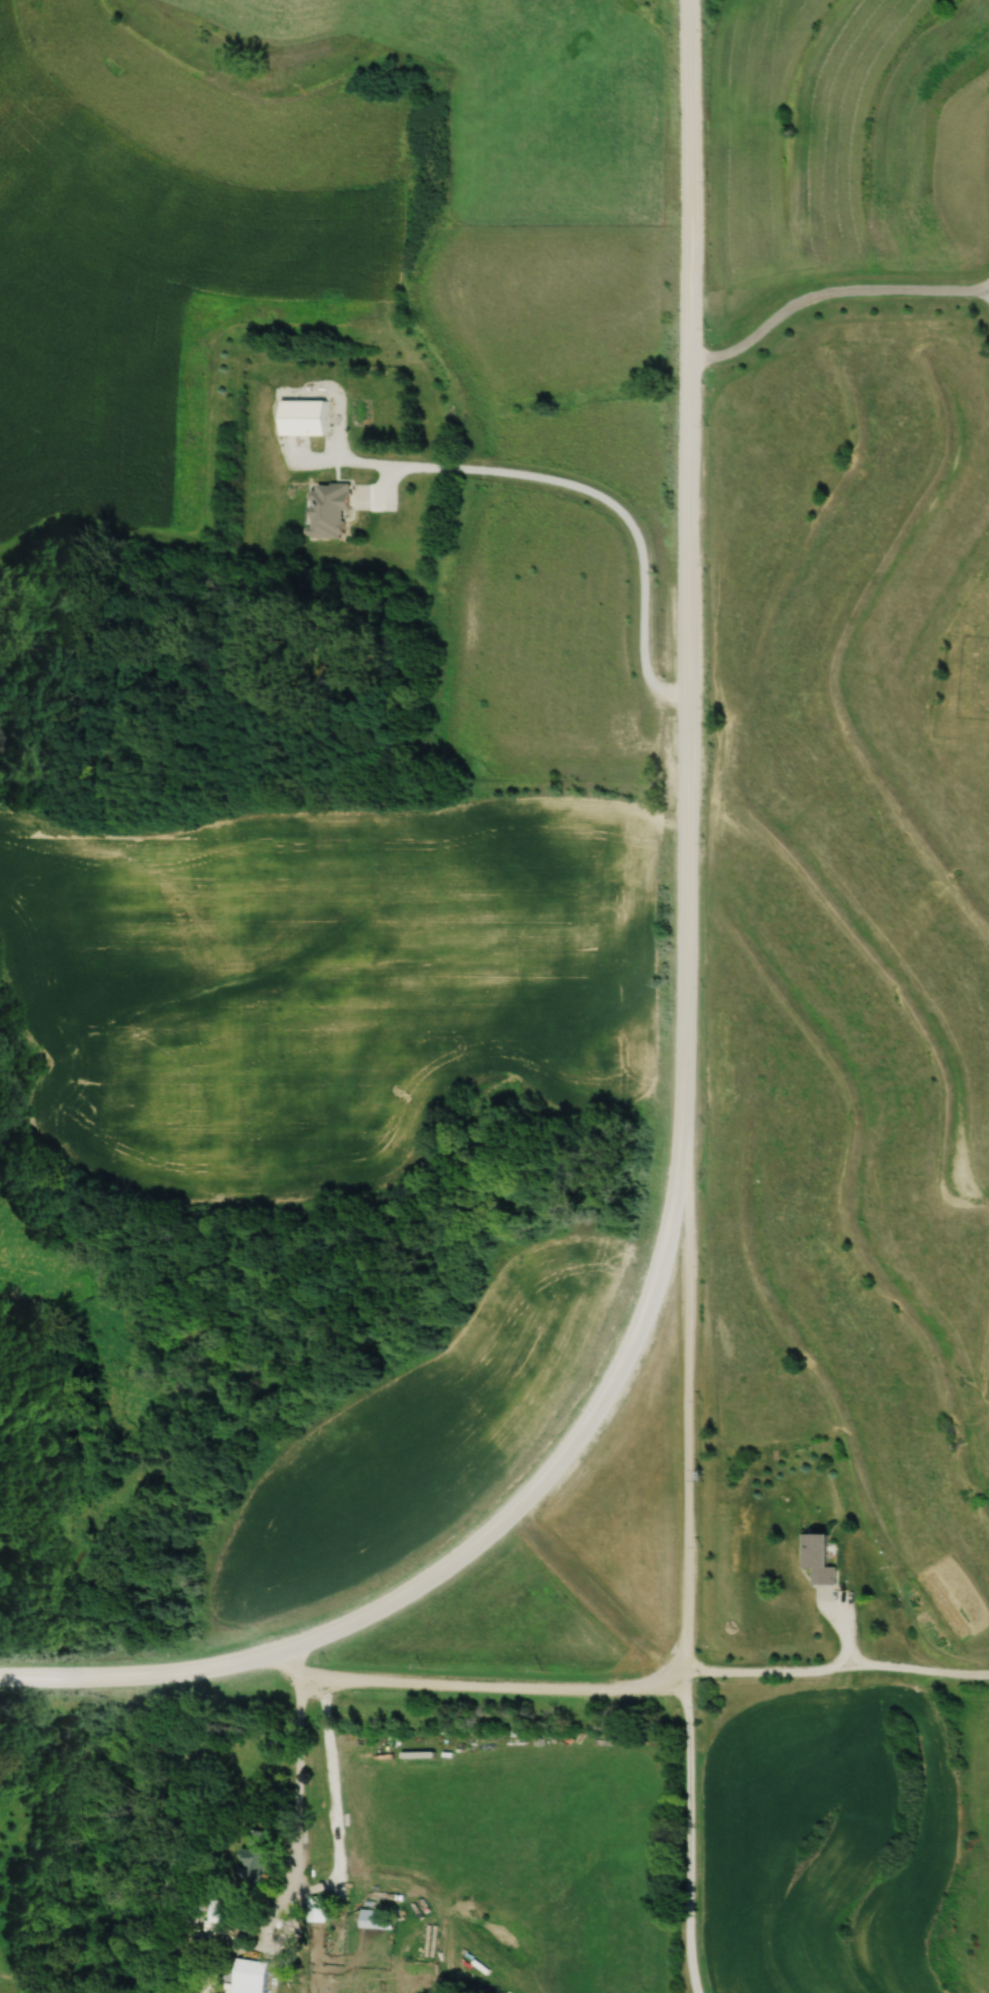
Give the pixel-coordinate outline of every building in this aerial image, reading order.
[(334,435),(334,400),(289,400),(289,435),(334,435)] [(356,484),(312,483),(312,539),(356,539),(356,484)] [(810,1569),(818,1569),(818,1585),(840,1585),(840,1534),(810,1534),(810,1569)] [(280,1870),(280,1848),(255,1848),(255,1870),(280,1870)] [(259,1991),(259,1992),(272,1992),(276,1963),(241,1959),(238,1988),(259,1991)]
